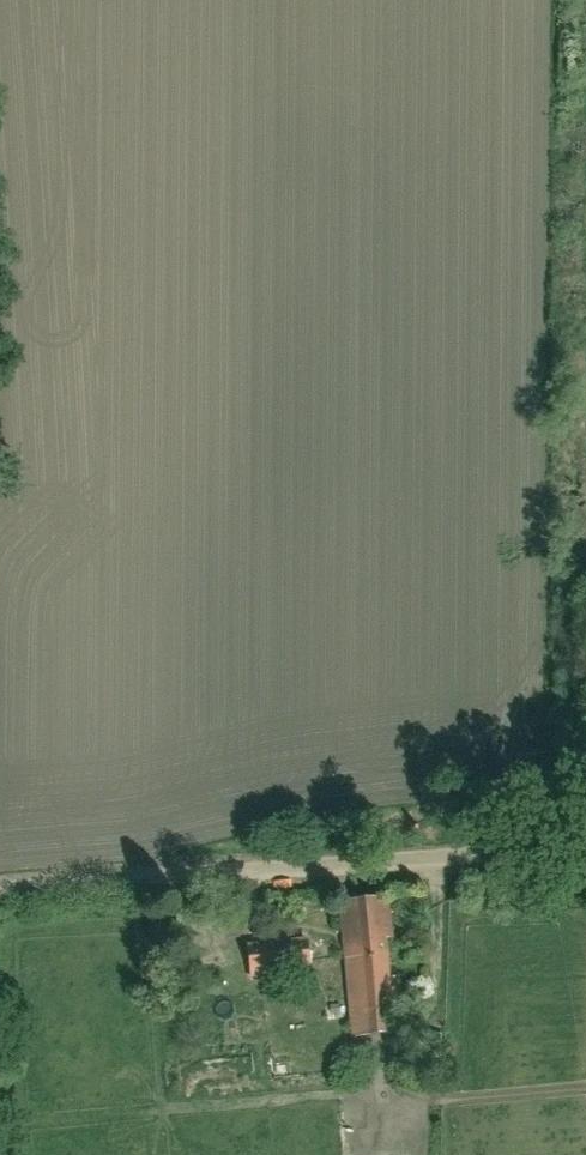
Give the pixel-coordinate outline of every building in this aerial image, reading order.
[(388,897),(341,902),(355,1037),(405,1032),(399,976),(388,978),(384,939),(392,938),(388,897)] [(307,940),(250,947),(255,985),(272,983),(271,969),(309,965),(307,940)]
